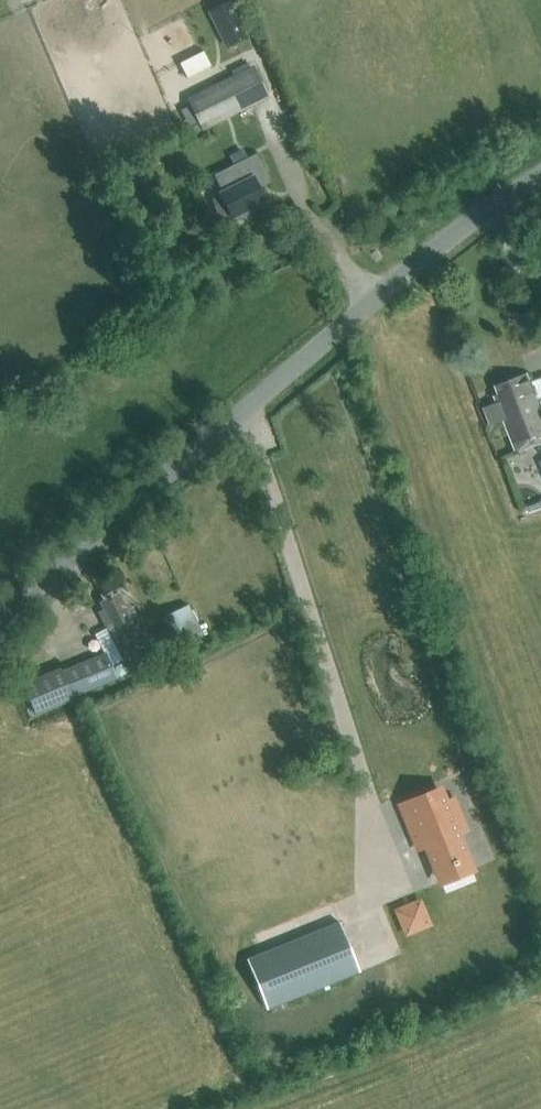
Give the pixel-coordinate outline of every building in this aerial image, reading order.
[(230,0),(208,11),(227,49),(249,38),(230,0)] [(210,63),(204,51),(179,64),(185,75),(210,63)] [(252,72),(192,101),(204,125),(264,96),(252,72)] [(230,214),(232,218),(233,217),(235,220),(240,219),(245,217),(248,213),(247,210),(265,201),(253,178),(265,173),(256,155),(219,174),(228,191),(220,194),(221,195),(213,199),(214,205),(218,214),(222,218),(230,214)] [(515,452),(540,443),(540,411),(537,400),(540,399),(540,379),(529,383),(526,374),(495,387),(498,395),(494,397),(496,403),(483,408),(490,426),(503,421),(515,452)] [(100,613),(124,658),(149,645),(134,613),(129,616),(118,594),(101,603),(105,610),(100,613)] [(202,632),(188,604),(163,617),(177,644),(202,632)] [(74,700),(73,697),(115,679),(104,653),(61,672),(60,669),(22,685),(36,716),(74,700)] [(454,799),(445,803),(440,791),(410,803),(415,815),(405,819),(417,849),(427,845),(436,870),(452,863),(453,866),(458,864),(457,862),(467,857),(457,833),(466,829),(454,799)] [(247,961),(267,1010),(359,972),(339,923),(247,961)] [(315,1021),(299,1029),(305,1041),(321,1033),(315,1021)]
